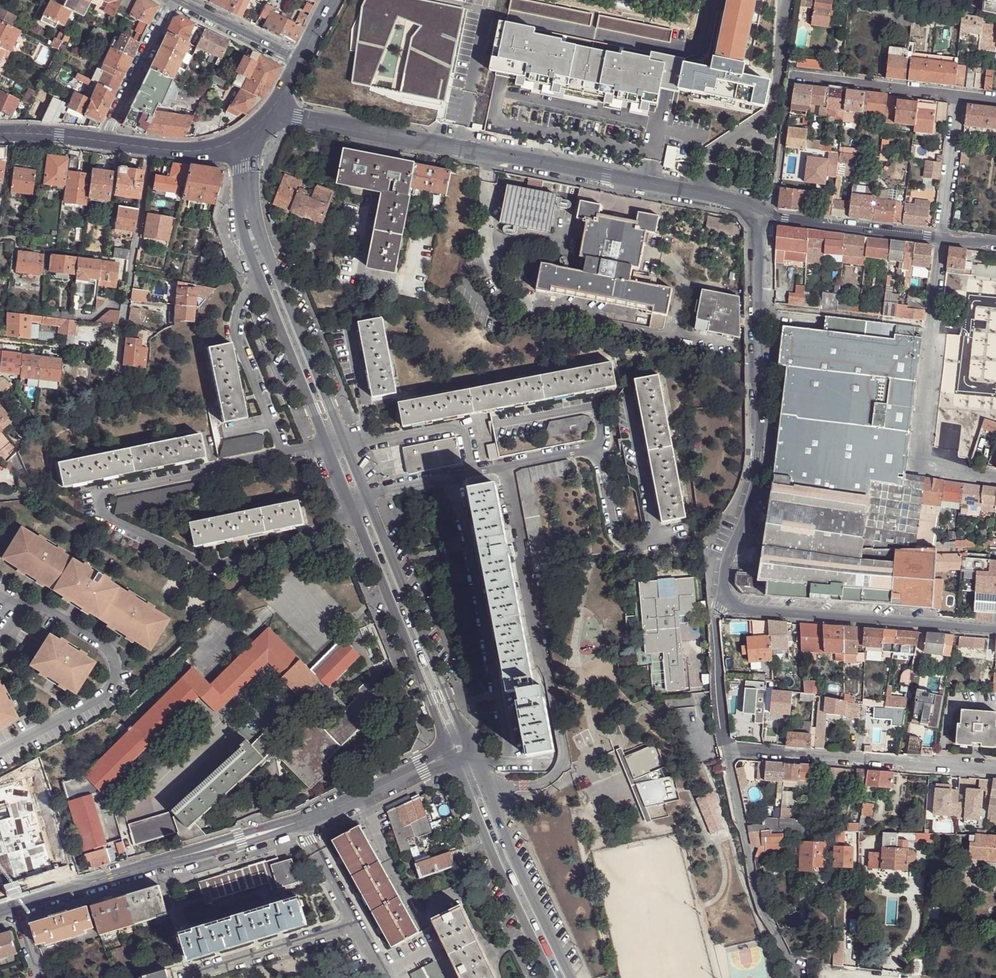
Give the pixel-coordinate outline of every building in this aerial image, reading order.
[(69,11),(75,14),(83,17),(84,15),(90,2),(91,0),(51,0),(50,2),(69,11)] [(121,0),(91,0),(90,2),(92,3),(105,9),(103,13),(112,17),(119,4),(121,0)] [(145,0),(137,0),(129,16),(139,21),(147,25),(156,6),(145,0)] [(209,3),(221,9),(230,14),(237,0),(210,0),(209,3)] [(230,14),(241,19),(250,0),(237,0),(230,14)] [(362,10),(353,83),(370,86),(399,17),(422,26),(411,38),(401,93),(443,102),(464,9),(413,0),(366,0),(362,10)] [(765,107),(770,82),(767,81),(743,76),(745,65),(742,65),(755,0),(729,0),(717,60),(714,59),(712,70),(685,65),(679,90),(708,95),(707,100),(735,106),(736,101),(765,107)] [(832,0),(816,0),(811,26),(828,29),(832,0)] [(983,12),(995,15),(995,0),(985,0),(983,12)] [(69,11),(50,2),(40,22),(53,28),(54,28),(57,25),(62,27),(69,11)] [(90,2),(84,15),(86,16),(92,3),(90,2)] [(260,16),(263,17),(258,27),(274,35),(294,45),(301,30),(302,27),(294,23),(267,10),(268,7),(265,6),(260,16)] [(961,29),(962,15),(942,12),(931,11),(913,8),(912,15),(912,20),(952,25),(951,28),(961,29)] [(5,26),(11,15),(0,9),(0,23),(5,26)] [(902,25),(911,26),(912,20),(912,15),(904,14),(902,25)] [(982,24),(983,19),(962,15),(961,29),(961,32),(981,35),(982,24)] [(169,28),(166,34),(185,42),(194,24),(178,17),(173,19),(169,28)] [(302,27),(306,21),(300,18),(297,22),(295,21),(294,23),(302,27)] [(134,31),(138,33),(134,42),(138,44),(147,25),(139,21),(134,31)] [(20,32),(5,26),(0,23),(0,48),(5,50),(10,52),(20,32)] [(492,58),(491,72),(657,105),(660,89),(679,93),(679,90),(685,65),(686,60),(653,54),(651,59),(622,53),(622,56),(561,44),(561,41),(534,36),(535,31),(505,24),(498,59),(492,58)] [(995,47),(995,26),(982,24),(981,35),(980,42),(979,49),(979,50),(995,52),(995,48),(995,47)] [(63,38),(66,32),(61,30),(56,40),(54,39),(52,43),(50,47),(51,47),(57,50),(63,38)] [(218,66),(229,41),(217,36),(205,30),(196,47),(210,54),(217,57),(214,64),(218,66)] [(149,69),(172,79),(189,44),(185,42),(166,34),(158,51),(149,69)] [(134,52),(138,44),(134,42),(120,35),(116,44),(111,42),(108,48),(110,48),(131,58),(134,52)] [(127,66),(131,58),(110,48),(102,64),(115,70),(123,74),(127,66)] [(890,56),(907,58),(908,50),(891,48),(890,56)] [(263,58),(251,52),(247,60),(243,58),(236,73),(238,74),(269,89),(274,79),(281,67),(263,58)] [(214,64),(217,57),(210,54),(208,61),(214,64)] [(912,54),(912,59),(932,62),(932,59),(929,58),(929,56),(912,54)] [(908,80),(954,86),(956,74),(957,65),(957,62),(954,62),(954,65),(939,63),(939,57),(934,56),(935,55),(933,55),(933,56),(929,56),(929,58),(932,59),(932,62),(912,59),(910,60),(908,80)] [(886,78),(905,80),(907,58),(890,56),(888,56),(886,78)] [(801,59),(797,59),(797,66),(797,67),(824,71),(825,62),(801,59)] [(957,65),(956,74),(963,75),(964,65),(957,65)] [(975,75),(975,74),(976,68),(968,67),(967,74),(975,75)] [(119,83),(123,74),(115,70),(112,76),(96,69),(90,81),(97,84),(114,93),(119,83)] [(129,109),(150,118),(153,112),(157,105),(161,106),(172,79),(149,69),(139,90),(129,109)] [(984,90),(990,90),(993,72),(990,72),(989,75),(986,75),(984,90)] [(95,88),(97,84),(90,81),(76,74),(70,87),(75,90),(79,82),(95,88)] [(266,94),(269,89),(238,74),(232,85),(239,89),(262,99),(266,94)] [(954,86),(962,87),(963,75),(956,74),(954,86)] [(966,87),(974,88),(975,75),(967,74),(966,87)] [(224,88),(227,83),(213,75),(210,81),(224,88)] [(176,106),(195,111),(204,94),(172,79),(161,106),(176,106)] [(110,102),(114,93),(97,84),(95,88),(89,100),(107,109),(110,102)] [(795,84),(791,107),(793,107),(793,104),(807,106),(807,109),(809,109),(812,86),(795,84)] [(829,88),(812,86),(809,109),(809,114),(815,115),(816,105),(821,105),(828,106),(829,88)] [(864,93),(829,88),(828,106),(827,109),(836,110),(835,117),(844,118),(845,111),(861,113),(864,93)] [(29,106),(35,92),(29,89),(22,102),(29,106)] [(255,107),(262,99),(239,89),(231,107),(247,115),(255,107)] [(3,122),(8,122),(18,101),(0,92),(0,122),(3,122)] [(86,116),(90,118),(87,127),(97,129),(107,109),(89,100),(74,93),(71,98),(68,103),(66,107),(72,110),(82,114),(86,116)] [(887,95),(864,93),(861,113),(884,116),(885,111),(887,95)] [(68,103),(71,98),(66,95),(65,95),(62,101),(68,103)] [(898,97),(887,95),(885,111),(895,113),(897,101),(898,101),(898,97)] [(40,122),(58,124),(66,107),(68,103),(62,101),(52,96),(42,119),(40,122)] [(935,101),(917,99),(917,103),(914,126),(913,132),(923,133),(925,121),(933,122),(935,101)] [(914,126),(917,103),(898,101),(897,101),(895,113),(894,123),(914,126)] [(949,103),(935,101),(933,122),(946,123),(949,103)] [(827,109),(828,106),(821,105),(820,108),(819,115),(826,116),(827,109)] [(967,105),(964,126),(987,129),(990,108),(967,105)] [(161,106),(171,111),(170,115),(174,116),(176,106),(161,106)] [(990,108),(987,129),(995,130),(995,108),(990,108)] [(136,132),(143,135),(150,118),(129,109),(122,125),(136,132)] [(80,119),(82,114),(72,110),(69,114),(80,119)] [(895,113),(885,111),(884,116),(883,122),(894,123),(895,113)] [(166,137),(182,139),(192,118),(174,116),(170,115),(153,112),(150,118),(143,135),(166,137)] [(884,116),(861,113),(861,119),(883,122),(884,116)] [(925,121),(923,133),(931,134),(933,122),(925,121)] [(913,132),(914,126),(894,123),(893,129),(913,132)] [(806,139),(807,130),(788,128),(786,147),(805,149),(806,139)] [(394,274),(410,188),(415,166),(369,157),(346,152),(342,172),(339,183),(339,184),(383,194),(369,269),(394,274)] [(854,173),(856,155),(842,153),(840,153),(839,161),(836,176),(833,197),(833,200),(840,201),(845,176),(846,176),(847,174),(853,175),(854,173)] [(72,155),(70,168),(78,169),(79,156),(76,156),(72,155)] [(65,186),(68,158),(58,157),(48,156),(44,184),(65,186)] [(836,176),(839,161),(807,157),(804,182),(824,184),(826,175),(836,176)] [(941,164),(926,162),(924,178),(939,180),(941,164)] [(15,163),(14,168),(24,170),(35,171),(35,166),(15,163)] [(163,197),(164,193),(177,195),(178,195),(180,188),(185,188),(190,167),(184,166),(173,164),(169,179),(157,177),(154,191),(155,192),(154,196),(163,197)] [(410,188),(446,195),(451,172),(426,168),(415,166),(410,188)] [(126,176),(117,175),(114,196),(139,199),(143,169),(136,168),(129,167),(128,171),(126,171),(126,176)] [(206,170),(190,167),(185,188),(183,196),(182,200),(214,205),(223,172),(206,170)] [(24,170),(14,168),(13,168),(10,192),(33,195),(36,171),(35,171),(24,170)] [(325,180),(339,183),(342,172),(327,169),(325,180)] [(103,172),(92,171),(88,199),(108,202),(112,174),(103,172)] [(446,195),(445,197),(468,202),(474,177),(465,175),(451,172),(446,195)] [(65,202),(84,206),(85,205),(89,175),(83,175),(68,173),(64,202),(65,202)] [(853,175),(851,195),(869,197),(870,185),(871,176),(854,173),(853,175)] [(284,174),(272,205),(321,224),(333,192),(320,188),(316,186),(311,198),(304,196),(306,191),(299,188),(302,180),(284,174)] [(316,186),(320,188),(323,177),(317,175),(314,185),(316,186)] [(543,181),(528,178),(528,182),(526,191),(508,188),(500,224),(550,234),(557,197),(541,194),(543,181)] [(781,210),(803,212),(803,208),(805,191),(781,188),(778,209),(781,210)] [(805,191),(803,208),(814,209),(817,192),(805,191)] [(821,195),(818,214),(831,215),(833,200),(833,197),(821,195)] [(874,199),(874,197),(869,197),(851,195),(850,202),(848,218),(871,220),(874,199)] [(895,202),(874,199),(871,220),(893,223),(895,202)] [(831,215),(848,218),(850,202),(840,201),(833,200),(831,215)] [(552,288),(642,306),(640,313),(651,315),(648,329),(659,331),(661,330),(663,328),(665,317),(667,317),(672,289),(657,286),(657,287),(629,281),(632,268),(639,270),(646,236),(656,238),(660,217),(639,213),(636,225),(614,220),(600,217),(602,205),(580,201),(577,219),(587,221),(579,258),(586,259),(584,272),(557,267),(557,266),(541,263),(536,291),(551,294),(552,288)] [(893,223),(902,224),(903,215),(900,214),(901,202),(895,202),(893,223)] [(902,224),(921,226),(923,208),(913,206),(904,205),(903,215),(902,224)] [(137,210),(112,207),(112,211),(117,211),(116,221),(111,220),(109,229),(134,232),(137,210)] [(144,238),(154,240),(153,247),(165,250),(171,219),(156,216),(148,215),(144,238)] [(707,216),(706,231),(732,232),(733,218),(707,216)] [(775,249),(775,262),(783,263),(784,261),(806,263),(806,257),(807,247),(808,230),(779,227),(778,227),(778,228),(775,249)] [(826,233),(808,230),(807,247),(819,248),(825,248),(826,233)] [(845,235),(826,233),(825,248),(844,249),(845,235)] [(866,237),(845,235),(844,249),(844,255),(863,257),(864,250),(866,237)] [(891,241),(868,238),(867,250),(866,257),(874,259),(889,260),(891,241)] [(905,242),(891,241),(889,260),(902,262),(905,242)] [(915,243),(905,242),(902,262),(902,270),(904,270),(903,289),(909,290),(912,266),(915,243)] [(932,246),(915,243),(912,266),(922,267),(930,268),(932,246)] [(819,248),(807,247),(806,257),(818,258),(819,248)] [(950,248),(947,267),(963,270),(964,270),(965,263),(966,256),(967,250),(950,248)] [(50,257),(50,251),(43,250),(42,255),(40,275),(48,276),(48,272),(50,257)] [(112,259),(126,261),(128,252),(114,250),(112,259)] [(863,257),(844,255),(842,264),(864,267),(866,257),(867,250),(864,250),(863,257)] [(16,272),(40,275),(42,255),(18,253),(16,272)] [(844,255),(824,253),(823,262),(842,264),(844,255)] [(73,277),(76,277),(77,260),(50,257),(48,272),(54,273),(67,274),(68,274),(69,271),(73,272),(73,275),(73,277)] [(874,259),(866,257),(864,267),(873,268),(874,259)] [(86,283),(87,278),(98,280),(100,263),(77,260),(76,277),(75,282),(86,283)] [(902,262),(889,260),(888,268),(902,270),(902,262)] [(114,288),(115,282),(117,266),(100,263),(98,280),(98,286),(114,288)] [(973,264),(965,263),(964,270),(963,270),(962,275),(973,276),(987,278),(995,279),(995,277),(981,276),(981,275),(979,273),(979,271),(980,269),(981,269),(982,268),(995,270),(995,268),(978,266),(978,267),(972,266),(973,264)] [(922,267),(912,266),(909,290),(909,296),(926,298),(927,288),(919,287),(922,267)] [(946,273),(944,294),(960,296),(962,284),(968,284),(969,281),(972,281),(973,276),(962,275),(946,273)] [(195,289),(185,288),(185,284),(177,282),(177,287),(176,294),(175,306),(194,308),(195,289)] [(804,292),(805,287),(796,286),(795,294),(789,293),(788,305),(804,307),(804,292)] [(214,290),(201,287),(201,300),(205,300),(214,290)] [(131,302),(146,303),(147,292),(132,290),(131,302)] [(741,339),(741,298),(703,291),(695,331),(741,339)] [(833,294),(823,293),(822,302),(822,309),(838,311),(839,295),(833,294)] [(926,298),(909,296),(907,305),(907,308),(925,311),(926,298)] [(96,301),(95,311),(105,303),(96,301)] [(898,304),(884,303),(883,309),(883,316),(896,318),(898,304)] [(860,306),(860,305),(849,304),(848,312),(859,313),(860,306)] [(907,308),(907,305),(898,304),(896,318),(906,319),(907,308)] [(174,326),(183,322),(185,318),(193,318),(194,308),(175,306),(175,313),(174,326)] [(883,309),(860,306),(859,313),(883,316),(883,309)] [(925,311),(907,308),(906,319),(924,321),(925,311)] [(140,310),(130,309),(127,332),(133,332),(137,331),(140,310)] [(119,313),(108,312),(105,313),(93,323),(117,326),(119,313)] [(165,330),(174,326),(175,313),(167,312),(165,330)] [(73,317),(73,313),(72,313),(61,313),(61,320),(61,321),(65,321),(73,321),(73,317)] [(29,338),(31,316),(9,314),(7,336),(29,339),(29,338)] [(922,329),(825,318),(824,333),(785,328),(780,365),(789,367),(759,578),(735,576),(735,586),(742,594),(933,609),(934,597),(934,584),(935,576),(936,570),(937,555),(937,549),(935,549),(936,543),(940,514),(941,507),(941,501),(943,482),(905,475),(922,329)] [(396,395),(382,320),(358,324),(360,337),(370,388),(372,400),(396,395)] [(63,334),(75,336),(77,324),(73,324),(73,322),(65,321),(63,334)] [(588,328),(587,336),(595,337),(597,330),(588,328)] [(122,366),(144,369),(146,349),(140,348),(141,341),(126,339),(122,366)] [(233,358),(230,344),(206,349),(222,424),(246,419),(242,401),(233,358)] [(1,352),(0,364),(0,374),(20,376),(23,355),(1,352)] [(38,382),(42,357),(23,355),(20,376),(20,380),(38,382)] [(61,360),(42,357),(38,382),(56,384),(60,385),(61,360)] [(957,361),(944,360),(943,369),(949,369),(949,368),(956,368),(957,361)] [(616,387),(611,363),(398,405),(403,429),(616,387)] [(949,368),(949,369),(948,385),(987,386),(987,369),(973,368),(973,363),(968,364),(968,368),(956,368),(949,368)] [(685,519),(659,376),(635,381),(661,523),(685,519)] [(0,383),(0,390),(8,385),(4,380),(0,383)] [(55,391),(56,384),(38,382),(38,389),(55,391)] [(972,460),(979,437),(982,429),(985,420),(995,424),(995,399),(990,399),(988,408),(940,402),(934,448),(940,456),(949,457),(972,460)] [(1,431),(10,423),(0,411),(0,430),(1,431)] [(586,431),(590,419),(583,417),(549,424),(543,440),(586,431)] [(995,434),(995,424),(985,420),(982,429),(994,433),(995,434)] [(34,437),(40,433),(36,429),(31,433),(34,437)] [(994,433),(982,429),(979,437),(990,440),(994,433)] [(3,444),(2,446),(5,451),(7,449),(14,456),(16,453),(18,452),(1,431),(0,430),(0,440),(3,444)] [(203,459),(198,435),(56,465),(61,489),(203,459)] [(260,451),(264,438),(257,436),(223,443),(219,460),(260,451)] [(461,463),(456,439),(402,450),(404,462),(407,475),(461,463)] [(498,459),(496,445),(487,447),(490,461),(498,459)] [(25,473),(20,462),(16,466),(15,467),(20,475),(25,473)] [(548,563),(532,483),(538,482),(571,476),(568,462),(522,471),(516,474),(534,565),(546,563),(548,563)] [(941,501),(961,504),(964,484),(943,482),(941,501)] [(207,485),(199,484),(118,500),(115,517),(205,498),(207,485)] [(981,511),(984,487),(964,484),(961,504),(961,507),(962,507),(961,514),(980,516),(981,511)] [(508,695),(519,693),(521,704),(518,704),(528,758),(555,753),(543,688),(535,689),(510,558),(515,557),(513,547),(508,548),(508,545),(497,487),(469,492),(471,500),(473,514),(475,524),(478,539),(480,551),(506,683),(508,695)] [(995,506),(995,488),(984,487),(981,511),(995,513),(995,510),(995,506)] [(946,507),(960,510),(961,507),(961,504),(941,501),(941,507),(946,507)] [(304,527),(299,502),(190,525),(195,548),(304,527)] [(20,528),(1,559),(16,569),(23,573),(24,574),(26,571),(36,577),(34,580),(35,580),(42,585),(49,589),(53,582),(58,585),(54,592),(61,596),(68,601),(69,601),(71,599),(81,605),(79,608),(80,608),(87,612),(94,617),(98,610),(104,614),(100,620),(106,624),(113,628),(114,629),(116,626),(126,632),(124,635),(125,636),(132,640),(148,650),(155,638),(157,639),(161,632),(159,631),(167,619),(151,609),(144,605),(132,598),(125,593),(118,589),(114,596),(109,592),(113,586),(107,582),(99,577),(100,575),(95,572),(94,574),(87,570),(80,566),(76,563),(72,569),(64,565),(68,558),(62,554),(54,550),(43,542),(35,538),(20,528)] [(990,560),(990,555),(967,554),(968,549),(963,548),(962,555),(961,570),(960,590),(975,591),(974,612),(975,613),(975,619),(994,621),(994,613),(995,613),(995,561),(990,560)] [(943,570),(961,570),(962,555),(937,555),(936,570),(943,570)] [(698,616),(695,579),(676,581),(677,598),(660,600),(659,582),(640,584),(646,655),(664,654),(668,693),(687,691),(680,617),(698,616)] [(942,584),(934,584),(934,597),(941,597),(942,584)] [(941,597),(934,597),(933,609),(940,609),(941,597)] [(769,621),(752,620),(754,638),(770,637),(769,621)] [(787,623),(769,621),(770,637),(771,655),(789,654),(787,623)] [(824,626),(800,624),(802,651),(814,652),(824,652),(824,626)] [(844,627),(824,626),(824,652),(836,653),(843,654),(844,627)] [(864,629),(844,627),(843,654),(843,662),(855,662),(855,646),(863,647),(864,629)] [(192,667),(129,730),(127,729),(127,730),(128,731),(116,743),(83,775),(61,782),(68,803),(69,803),(86,862),(89,861),(91,869),(110,863),(105,845),(107,844),(92,796),(101,793),(199,696),(216,714),(267,663),(281,677),(280,679),(299,698),(319,679),(327,687),(359,656),(341,638),(310,670),(267,628),(209,685),(192,667)] [(889,631),(864,629),(863,647),(883,648),(882,652),(893,653),(894,648),(895,644),(896,631),(889,631)] [(896,631),(895,644),(897,644),(916,645),(919,633),(896,631)] [(953,635),(927,634),(924,653),(950,657),(953,635)] [(985,638),(960,636),(959,642),(985,645),(985,638)] [(771,655),(770,637),(754,638),(748,638),(749,662),(771,661),(771,659),(771,655)] [(37,662),(33,669),(38,672),(46,676),(46,677),(48,674),(58,680),(56,683),(58,684),(65,688),(71,692),(75,685),(78,687),(81,681),(83,682),(86,676),(85,675),(88,669),(86,668),(90,661),(83,657),(76,653),(64,645),(57,641),(52,638),(48,645),(43,642),(33,659),(37,662)] [(814,652),(802,651),(802,659),(814,660),(814,652)] [(921,655),(915,654),(913,666),(914,666),(913,674),(920,675),(921,668),(919,667),(921,655)] [(272,735),(319,688),(342,711),(346,707),(327,687),(319,679),(299,698),(268,731),(272,735)] [(764,713),(766,682),(765,682),(759,681),(753,681),(745,681),(742,716),(755,717),(755,725),(763,726),(764,713)] [(817,682),(803,681),(804,693),(815,694),(816,694),(816,692),(817,688),(817,682)] [(773,692),(773,689),(773,682),(766,682),(764,713),(790,714),(791,693),(773,692)] [(271,751),(278,757),(307,786),(307,785),(329,765),(326,762),(372,716),(366,710),(378,698),(363,684),(351,696),(354,700),(346,707),(342,711),(323,730),(308,715),(280,743),(272,735),(268,731),(251,748),(245,741),(239,747),(240,749),(171,812),(174,816),(172,819),(177,833),(182,842),(196,838),(188,830),(194,824),(264,761),(262,760),(271,751)] [(943,696),(939,696),(917,691),(915,699),(918,699),(917,702),(915,701),(911,720),(911,723),(920,725),(921,722),(927,723),(927,726),(937,729),(943,696)] [(885,702),(885,708),(905,709),(907,699),(903,698),(886,696),(885,702)] [(858,704),(819,697),(817,723),(825,723),(825,714),(857,718),(858,704)] [(885,702),(863,699),(863,705),(873,707),(881,707),(885,708),(885,702)] [(960,724),(958,741),(971,742),(971,744),(981,744),(981,743),(994,744),(995,727),(995,718),(995,713),(961,710),(960,724)] [(815,749),(824,749),(825,723),(817,723),(815,749)] [(805,726),(794,725),(793,733),(810,735),(811,727),(805,726)] [(114,741),(116,743),(128,731),(127,730),(126,729),(114,741)] [(903,729),(902,729),(901,734),(899,745),(913,747),(915,736),(916,731),(913,730),(912,733),(903,731),(903,729)] [(787,733),(786,746),(809,748),(810,735),(793,733),(787,733)] [(657,745),(625,758),(646,809),(680,801),(675,777),(665,779),(662,770),(666,768),(657,745)] [(651,822),(646,809),(625,758),(622,750),(618,752),(647,823),(651,822)] [(778,782),(783,782),(784,764),(759,762),(757,781),(778,782)] [(798,788),(808,788),(808,780),(809,766),(784,764),(783,782),(782,787),(792,788),(798,788)] [(809,766),(808,780),(815,780),(816,767),(809,766)] [(848,769),(828,767),(827,777),(848,779),(848,769)] [(735,770),(740,789),(748,787),(744,768),(735,770)] [(858,769),(848,769),(848,779),(847,786),(855,787),(858,769)] [(853,800),(863,802),(865,785),(868,770),(858,769),(855,787),(853,800)] [(868,770),(865,785),(892,787),(893,772),(868,770)] [(57,867),(28,779),(0,789),(0,884),(57,867)] [(958,803),(959,791),(951,790),(945,790),(945,785),(935,784),(933,815),(957,817),(958,803)] [(782,794),(781,808),(790,809),(792,788),(782,787),(782,794)] [(444,789),(427,793),(433,819),(450,815),(444,789)] [(965,804),(958,803),(957,817),(957,819),(964,819),(979,820),(980,807),(981,807),(982,790),(966,789),(965,804)] [(714,792),(697,800),(701,809),(701,810),(704,809),(706,814),(703,815),(704,816),(712,835),(724,830),(716,810),(718,809),(716,804),(719,803),(714,792)] [(407,803),(387,812),(397,843),(407,840),(416,836),(417,838),(432,832),(420,797),(407,803)] [(863,803),(861,816),(866,817),(871,818),(873,804),(863,803)] [(780,831),(783,831),(784,822),(789,821),(790,809),(781,808),(781,820),(780,831)] [(701,810),(701,809),(695,811),(698,819),(704,816),(703,815),(706,814),(704,809),(701,810)] [(174,816),(171,812),(128,825),(130,833),(130,837),(133,847),(177,833),(172,819),(174,816)] [(763,826),(763,832),(780,831),(781,820),(763,819),(763,826)] [(783,831),(804,831),(805,821),(789,821),(784,822),(783,831)] [(847,823),(847,832),(859,832),(860,824),(847,823)] [(188,830),(196,838),(205,835),(194,824),(188,830)] [(860,824),(859,832),(870,832),(871,824),(864,824),(860,824)] [(757,825),(747,827),(749,833),(762,832),(763,832),(763,826),(757,825)] [(395,946),(419,932),(360,826),(336,839),(366,896),(395,946)] [(972,828),(971,835),(975,834),(985,836),(985,835),(985,833),(986,830),(986,829),(972,828)] [(763,832),(762,832),(761,845),(759,848),(758,848),(754,856),(765,855),(765,852),(783,852),(783,831),(780,831),(763,832)] [(749,833),(751,845),(758,848),(759,848),(761,845),(762,832),(749,833)] [(847,832),(843,832),(843,841),(859,842),(859,832),(847,832)] [(889,832),(883,832),(882,849),(897,849),(898,840),(898,838),(898,833),(889,832)] [(926,833),(898,833),(898,838),(927,839),(927,841),(933,842),(933,833),(926,833)] [(975,834),(975,843),(970,843),(968,859),(995,861),(995,837),(985,835),(985,836),(975,834)] [(401,853),(411,850),(407,840),(397,843),(401,853)] [(882,854),(881,869),(907,870),(907,862),(908,851),(908,850),(907,850),(907,841),(898,840),(897,849),(882,849),(882,854)] [(823,867),(824,867),(825,842),(801,841),(801,843),(801,854),(800,870),(805,870),(805,883),(807,883),(807,885),(821,886),(821,884),(824,884),(824,872),(822,872),(823,867)] [(836,846),(835,866),(852,867),(853,847),(842,847),(836,846)] [(420,879),(455,866),(451,852),(416,864),(420,879)] [(869,868),(881,869),(882,854),(870,853),(869,868)] [(292,860),(279,863),(278,859),(198,882),(202,894),(209,892),(202,895),(205,905),(213,903),(212,900),(269,883),(271,891),(299,883),(292,860)] [(90,905),(100,935),(167,915),(158,885),(141,890),(101,902),(90,905)] [(262,902),(261,895),(212,910),(214,917),(262,902)] [(233,916),(234,919),(208,927),(207,924),(194,928),(195,931),(182,935),(189,958),(306,922),(299,899),(286,903),(285,900),(272,904),(273,907),(247,915),(246,912),(233,916)] [(60,914),(55,916),(49,917),(32,923),(39,944),(47,942),(48,945),(88,932),(87,929),(95,926),(89,905),(64,913),(60,914)] [(931,918),(939,919),(941,908),(932,906),(931,918)] [(462,907),(453,911),(452,909),(441,914),(442,917),(434,921),(441,936),(444,935),(448,945),(446,946),(453,961),(456,960),(464,977),(497,977),(462,907)] [(16,952),(9,930),(0,933),(0,957),(16,952)] [(783,937),(789,949),(795,945),(790,934),(783,937)] [(834,941),(834,953),(843,953),(843,942),(834,941)] [(834,966),(844,967),(844,953),(843,953),(834,953),(834,966)] [(922,976),(923,961),(913,960),(911,975),(922,976)] [(434,961),(412,974),(414,977),(443,977),(434,961)] [(143,975),(144,977),(169,977),(166,969),(143,975)]
